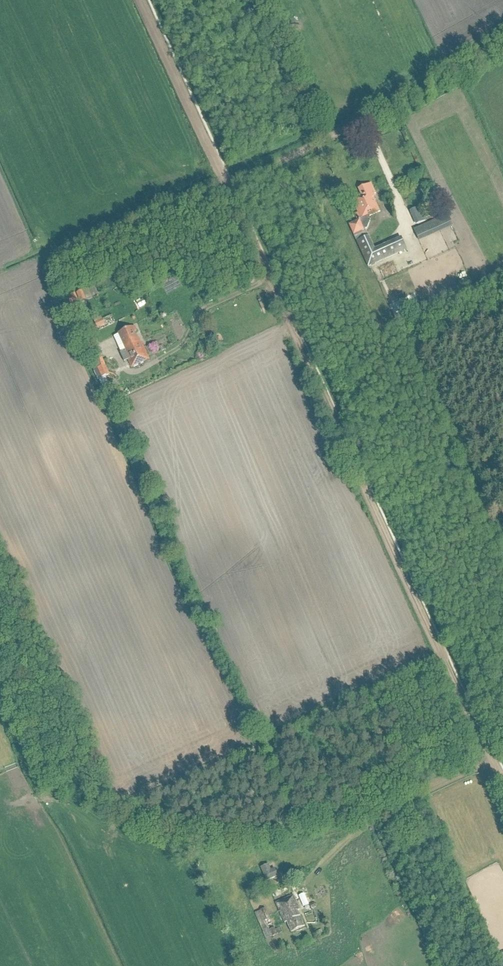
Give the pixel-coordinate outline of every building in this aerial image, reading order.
[(394,173),(397,179),(415,170),(412,164),(394,173)] [(358,214),(347,219),(370,267),(406,250),(401,238),(374,250),(368,237),(365,230),(367,229),(370,220),(369,217),(379,212),(372,195),(375,194),(371,185),(359,190),(362,198),(353,202),(358,214)] [(409,212),(415,225),(425,221),(419,208),(409,212)] [(414,230),(419,242),(453,227),(447,215),(414,230)] [(92,298),(88,289),(82,291),(86,301),(92,298)] [(76,294),(80,303),(86,301),(82,292),(76,294)] [(68,298),(72,307),(78,305),(75,295),(68,298)] [(80,337),(78,338),(80,342),(83,341),(81,337),(85,335),(80,324),(79,324),(78,322),(85,320),(83,313),(72,318),(80,337)] [(99,317),(102,323),(110,319),(107,313),(99,317)] [(119,335),(114,338),(116,343),(116,344),(120,354),(124,352),(131,368),(149,360),(141,344),(138,339),(137,340),(133,333),(136,331),(134,327),(118,335),(119,335)] [(84,345),(87,351),(88,351),(97,347),(98,346),(95,340),(93,341),(91,335),(86,338),(88,343),(84,345)] [(109,376),(97,347),(88,351),(96,370),(94,371),(98,381),(99,380),(105,395),(110,393),(106,384),(108,383),(105,377),(109,376)] [(260,869),(266,882),(277,877),(274,869),(271,871),(268,865),(260,869)] [(309,889),(302,891),(307,903),(314,901),(309,889)] [(297,911),(299,910),(293,896),(275,904),(284,924),(286,923),(291,933),(304,927),(297,911)] [(266,940),(276,935),(265,909),(255,913),(266,940)]
